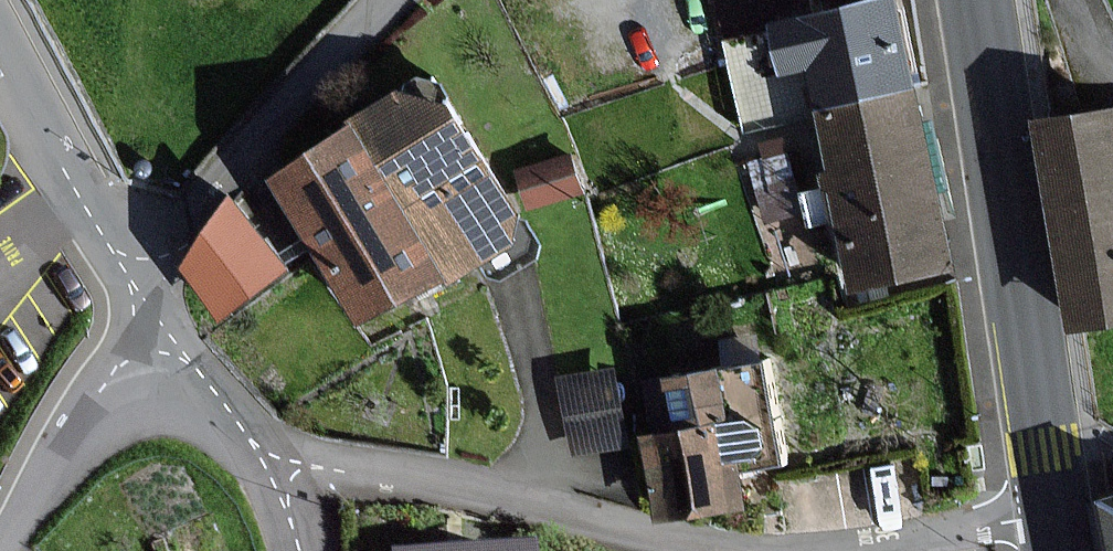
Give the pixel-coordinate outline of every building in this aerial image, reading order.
[(742,127),(817,110),(910,90),(908,78),(891,0),(879,0),(808,16),(805,0),(714,0),(729,67),(742,127)] [(453,284),(489,260),(511,245),(515,214),(422,74),(351,121),(354,126),(267,180),(317,261),(358,327),(427,285),(446,273),(453,284)] [(929,181),(910,90),(817,110),(839,219),(853,284),(946,265),(929,181)] [(1044,122),(1057,212),(1060,232),(1075,330),(1112,325),(1112,112),(1044,122)] [(572,158),(518,173),(527,206),(581,190),(572,158)] [(282,271),(228,202),(182,270),(219,319),(282,271)] [(784,465),(765,363),(718,372),(669,381),(679,434),(649,439),(664,518),(742,504),(737,474),(784,465)] [(618,444),(607,374),(563,381),(574,451),(618,444)] [(1099,502),(1111,550),(1112,550),(1112,499),(1099,502)]
